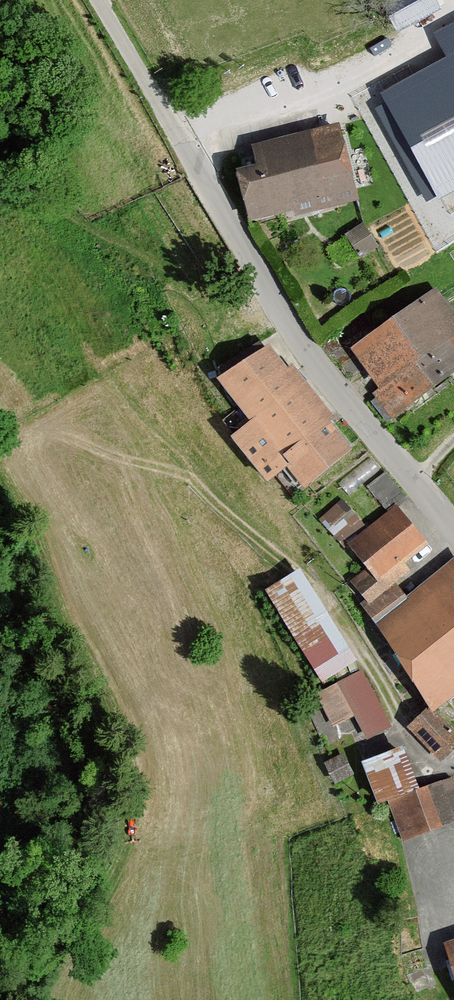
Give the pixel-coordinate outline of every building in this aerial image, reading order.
[(397,32),(441,9),(437,0),(381,0),(397,32)] [(380,94),(438,200),(453,191),(453,21),(433,33),(447,58),(380,94)] [(359,201),(339,124),(253,145),(258,164),(238,169),(251,221),(293,210),(295,217),(359,201)] [(420,179),(397,190),(406,209),(429,198),(420,179)] [(363,226),(345,236),(358,260),(377,249),(363,226)] [(350,352),(377,389),(372,393),(392,420),(453,374),(453,355),(445,343),(453,337),(453,317),(434,290),(350,352)] [(262,346),(212,383),(243,424),(226,437),(260,483),(281,467),(297,488),(345,452),(324,424),(330,420),(289,366),(281,371),(262,346)] [(348,539),(368,515),(341,493),(321,517),(348,539)] [(426,545),(396,508),(345,549),(362,571),(348,582),(366,604),(409,570),(403,563),(426,545)] [(366,630),(432,712),(453,694),(453,561),(366,630)] [(297,571),(261,594),(318,684),(354,661),(297,571)] [(362,672),(315,696),(333,729),(353,719),(362,737),(388,724),(362,672)] [(405,732),(440,767),(453,752),(453,737),(427,710),(405,732)] [(358,763),(374,809),(389,804),(403,844),(453,826),(453,783),(452,778),(415,791),(400,749),(358,763)] [(438,946),(453,995),(453,940),(438,946)]
